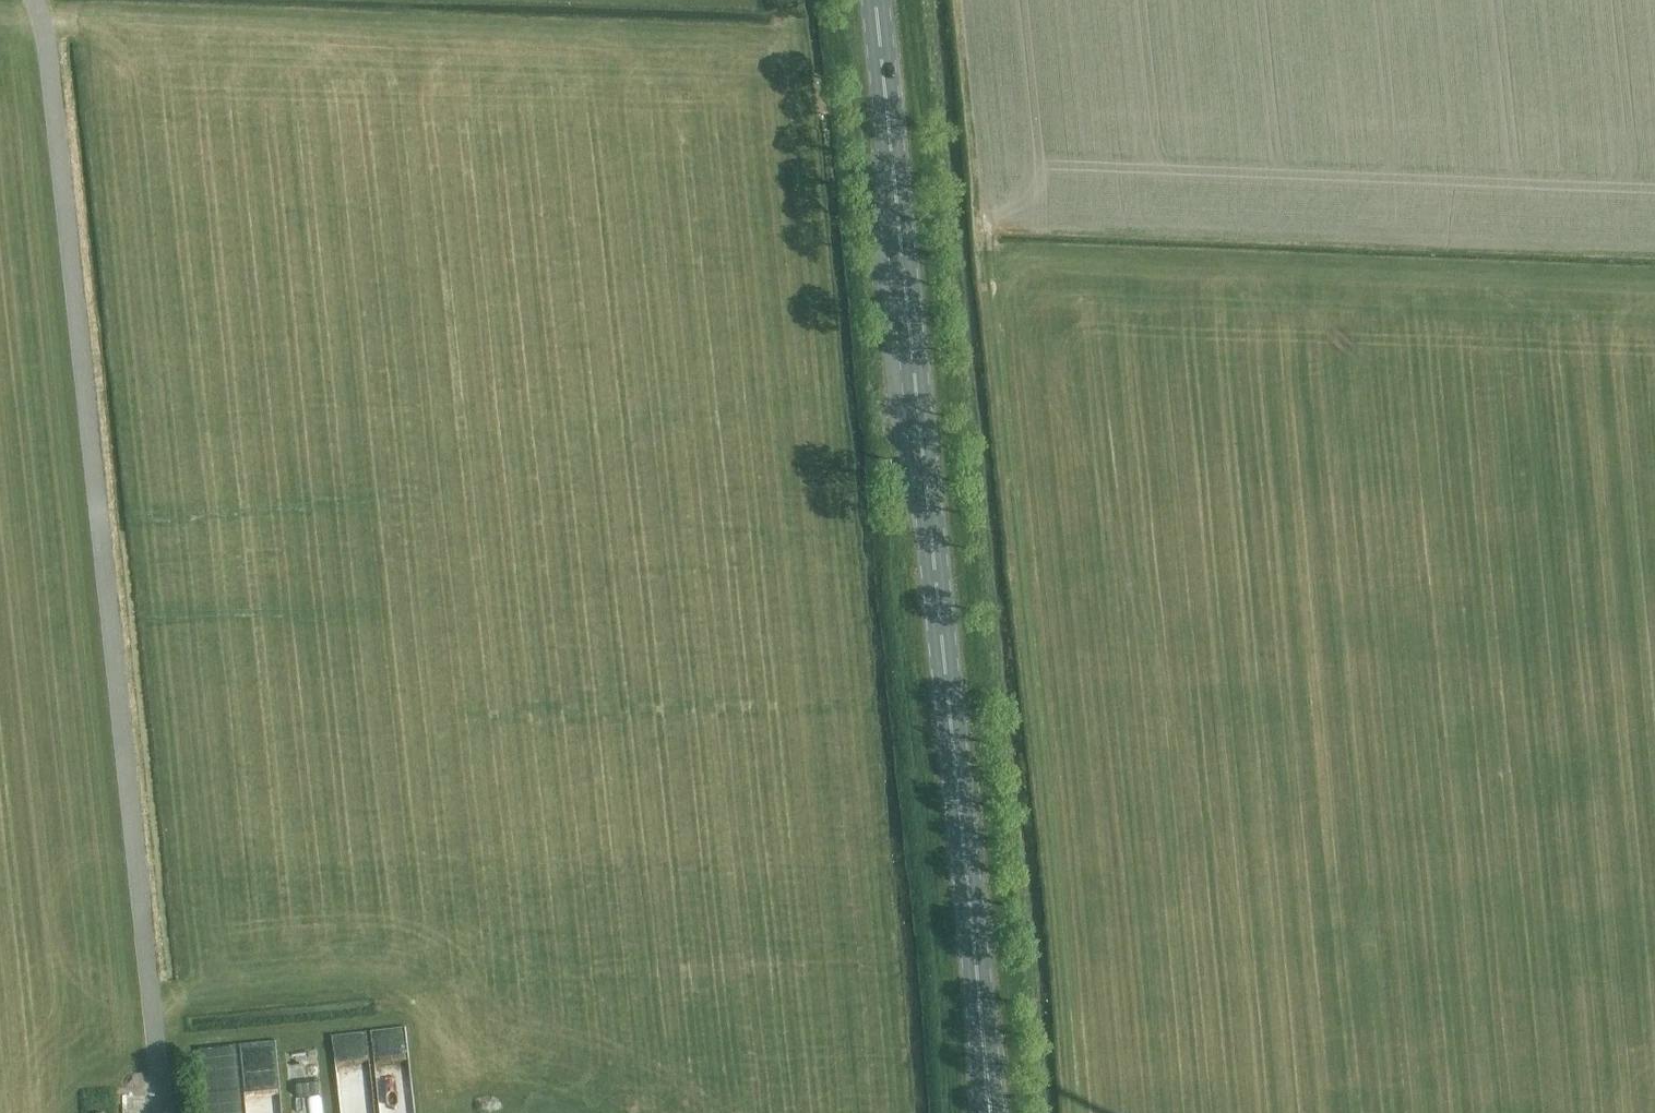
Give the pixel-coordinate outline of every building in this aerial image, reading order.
[(416,1064),(410,1022),(337,1032),(346,1097),(381,1092),(378,1070),(416,1064)] [(244,1042),(252,1112),(284,1112),(276,1038),(244,1042)]
